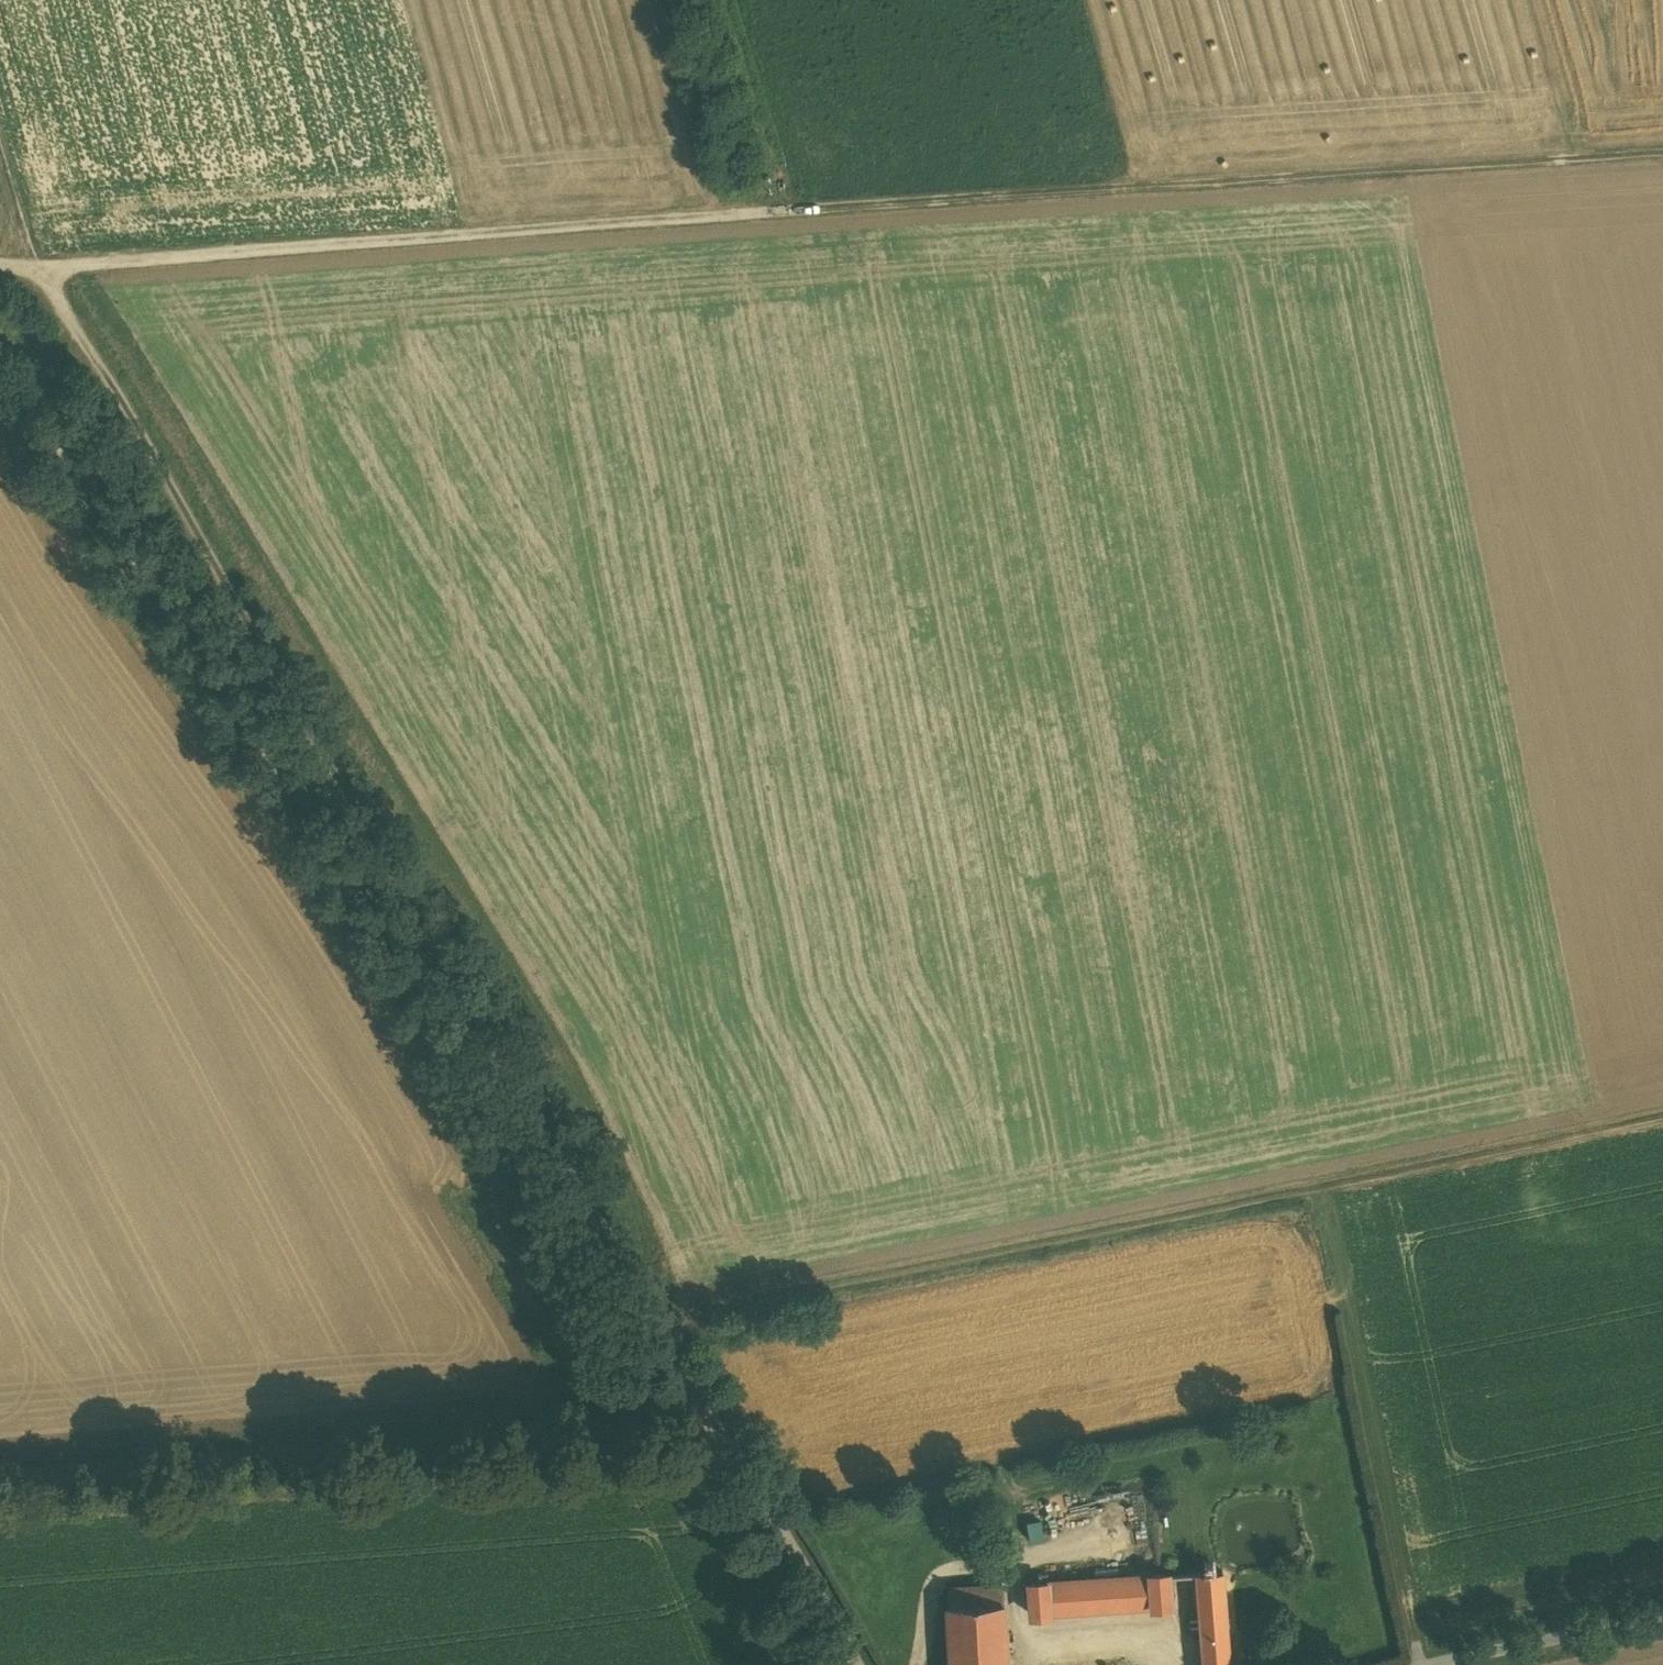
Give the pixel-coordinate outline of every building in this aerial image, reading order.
[(1198,1572),(1205,1664),(1231,1664),(1225,1570),(1198,1572)] [(1171,1574),(1032,1583),(1034,1613),(1173,1604),(1171,1574)] [(951,1604),(955,1664),(1010,1664),(1006,1601),(951,1604)]
